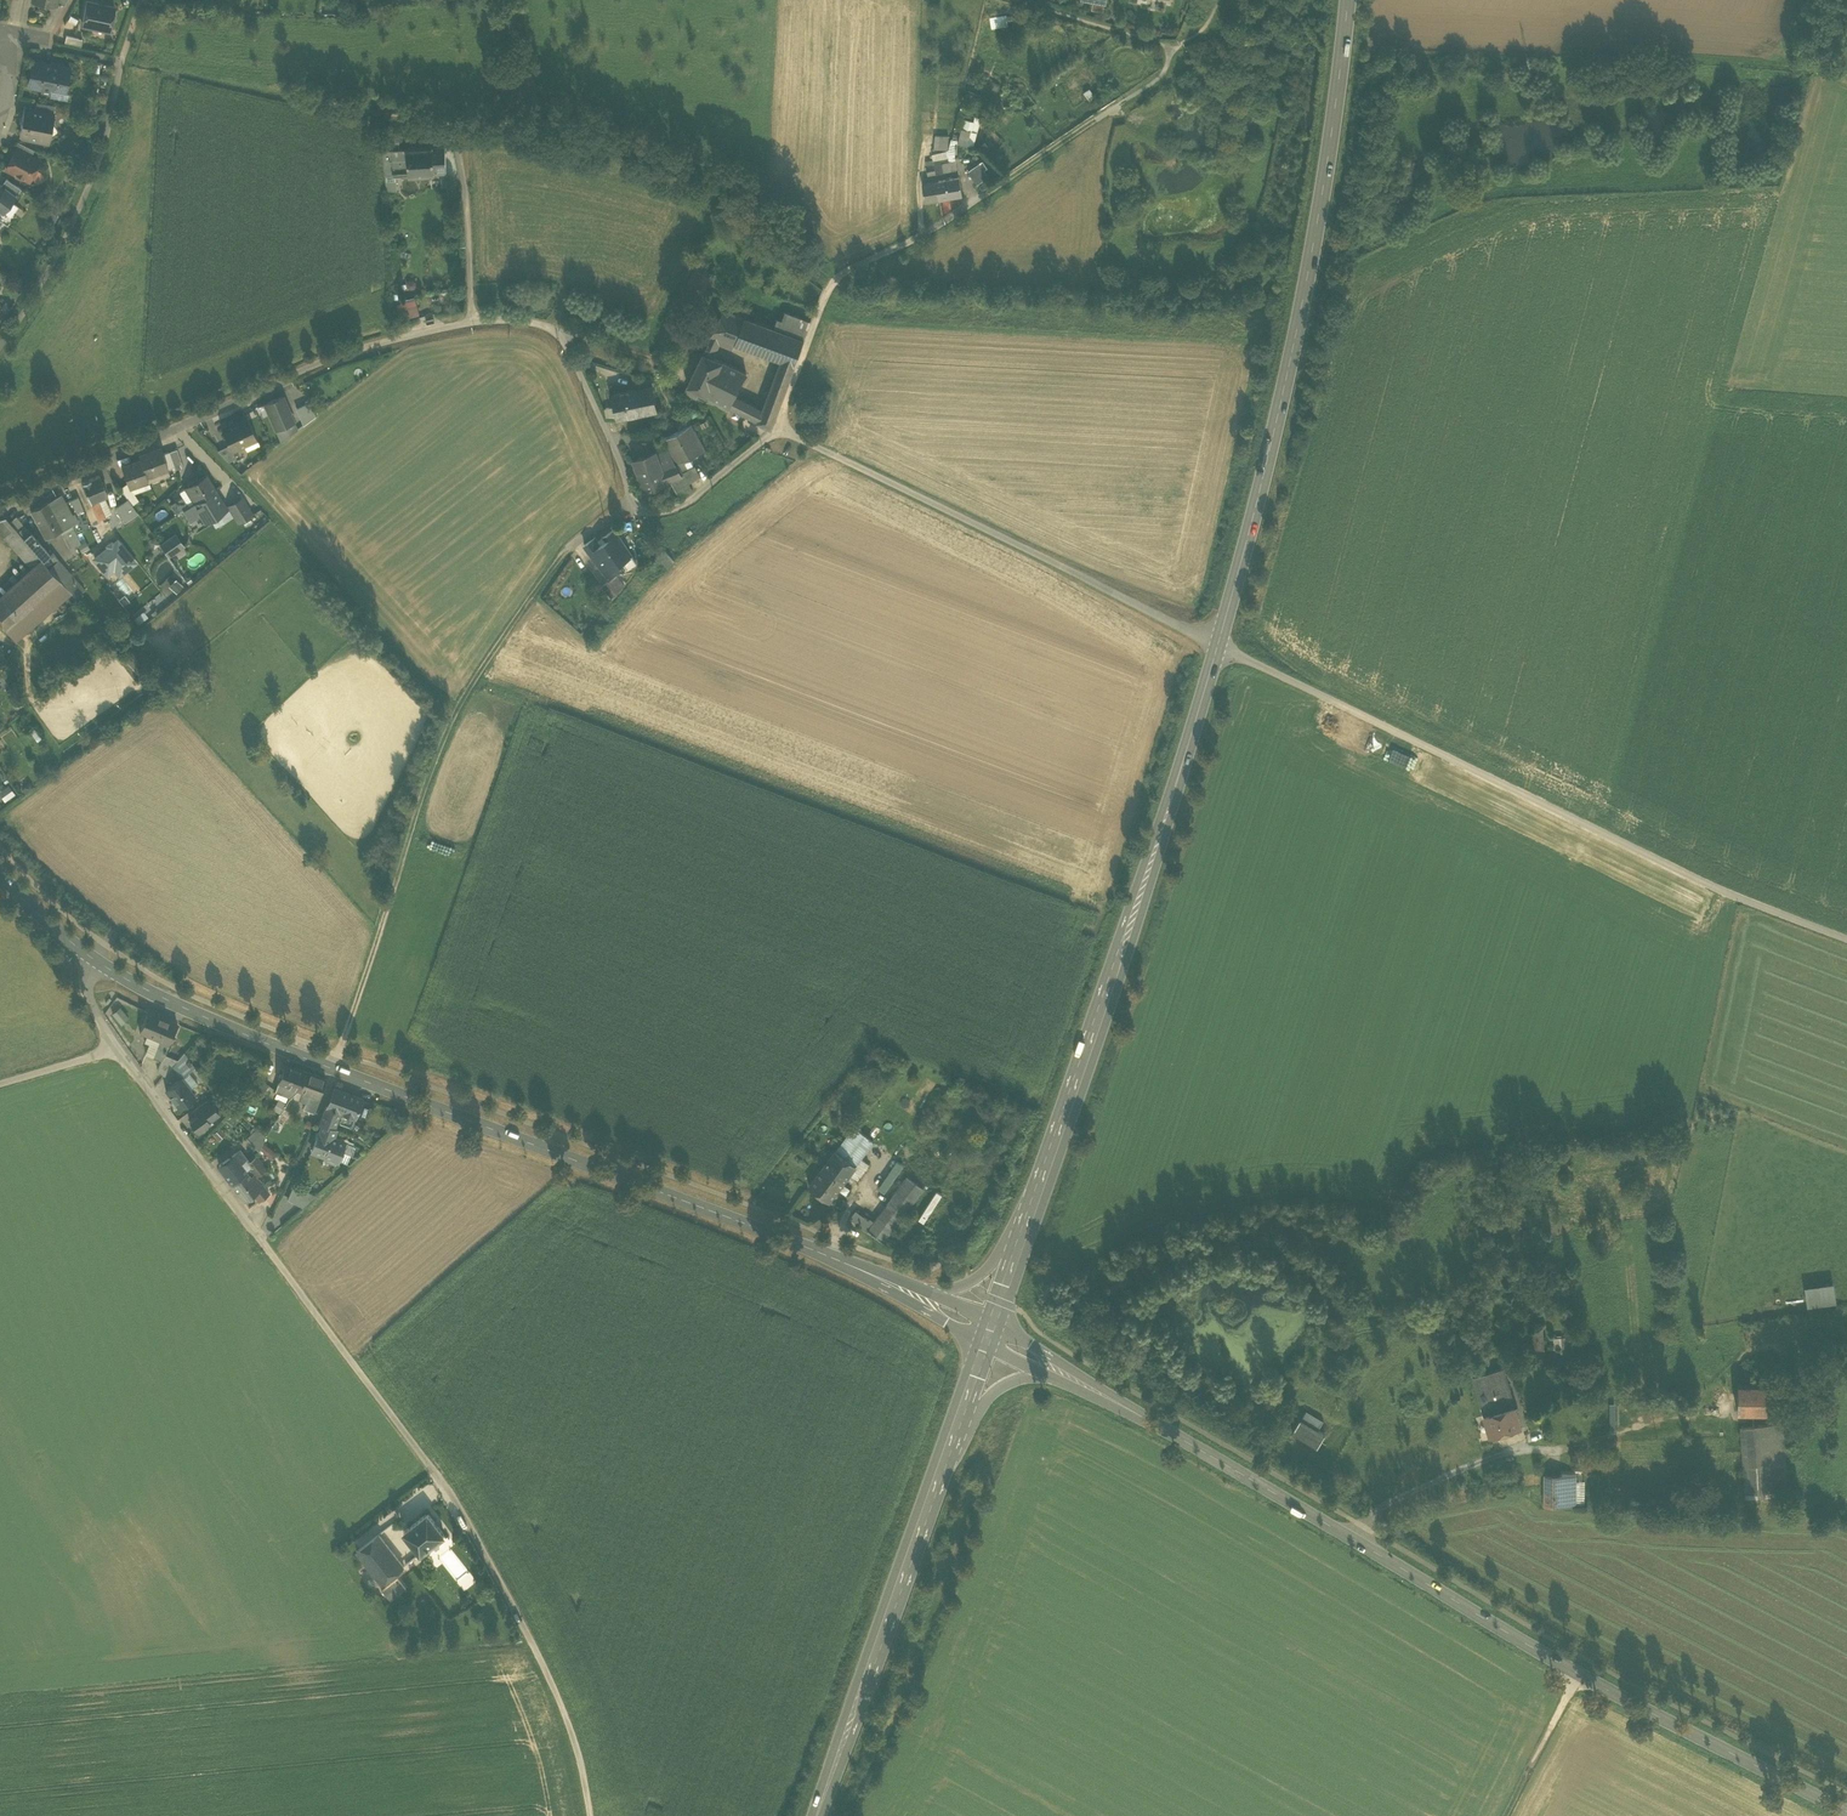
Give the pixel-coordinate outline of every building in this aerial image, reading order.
[(94,25),(110,28),(115,6),(87,1),(82,24),(94,27),(94,25)] [(990,17),(992,26),(1006,25),(1006,15),(990,17)] [(65,33),(64,40),(80,42),(81,36),(65,33)] [(42,91),(50,93),(50,95),(62,98),(64,86),(68,67),(62,65),(62,63),(51,61),(51,64),(33,60),(29,83),(43,86),(42,91)] [(1083,93),(1091,105),(1098,100),(1089,88),(1083,93)] [(35,108),(53,111),(54,104),(36,100),(35,108)] [(34,138),(48,141),(50,131),(51,131),(57,127),(53,122),(52,121),(54,111),(53,111),(35,108),(24,106),(19,132),(34,135),(34,138)] [(385,137),(385,151),(392,151),(392,150),(400,149),(399,127),(386,128),(386,137),(385,137)] [(957,144),(967,146),(970,132),(961,130),(957,144)] [(934,149),(948,150),(949,136),(935,135),(934,149)] [(16,147),(31,155),(34,148),(17,139),(13,147),(15,148),(16,147)] [(445,146),(433,147),(434,174),(447,173),(445,146)] [(17,174),(21,176),(23,175),(25,176),(28,168),(33,171),(39,159),(31,155),(16,147),(15,148),(6,166),(16,172),(17,174)] [(408,149),(410,175),(434,174),(433,147),(408,149)] [(392,150),(392,151),(393,170),(394,175),(394,176),(410,175),(408,149),(400,149),(392,150)] [(385,170),(393,170),(392,151),(385,151),(384,151),(385,170)] [(949,161),(941,163),(943,172),(957,170),(955,160),(949,161)] [(936,173),(943,172),(941,163),(934,164),(936,173)] [(928,175),(936,173),(934,164),(926,165),(928,175)] [(969,171),(977,184),(989,177),(980,164),(969,171)] [(15,193),(20,186),(5,176),(0,183),(0,184),(3,186),(4,185),(15,193)] [(959,177),(946,179),(949,197),(962,195),(959,177)] [(939,199),(949,197),(946,179),(935,181),(939,199)] [(926,201),(939,199),(935,181),(922,184),(925,198),(926,201)] [(2,211),(15,193),(4,185),(3,186),(0,184),(0,209),(2,211)] [(400,302),(404,318),(420,314),(415,298),(400,302)] [(724,309),(745,317),(748,308),(727,301),(724,309)] [(785,322),(748,308),(745,317),(781,331),(785,322)] [(734,343),(781,361),(794,366),(804,340),(781,331),(745,317),(724,309),(712,335),(708,343),(709,343),(709,342),(718,346),(719,344),(721,339),(734,343)] [(788,312),(785,322),(781,331),(804,340),(811,321),(788,312)] [(734,343),(721,339),(719,344),(732,349),(734,343)] [(708,343),(705,351),(706,349),(715,353),(718,346),(709,342),(709,343),(708,343)] [(687,386),(702,397),(706,395),(722,362),(714,358),(715,357),(714,357),(714,356),(713,356),(704,353),(687,386)] [(781,361),(766,402),(778,407),(779,408),(794,366),(781,361)] [(771,428),(776,416),(775,416),(764,412),(764,411),(763,411),(735,396),(746,373),(722,362),(706,395),(771,428)] [(632,374),(635,390),(653,386),(651,380),(632,374)] [(635,390),(637,401),(634,401),(637,416),(658,412),(653,386),(635,390)] [(684,393),(696,399),(702,397),(687,386),(684,393)] [(617,421),(637,416),(634,401),(637,401),(635,390),(612,395),(617,421)] [(265,405),(276,432),(294,424),(283,397),(265,405)] [(766,402),(763,411),(764,411),(764,412),(775,416),(776,416),(779,408),(778,407),(766,402)] [(296,410),(303,426),(314,417),(309,404),(296,410)] [(658,413),(660,423),(667,421),(665,412),(658,413)] [(229,446),(232,452),(233,452),(246,445),(245,443),(254,438),(256,441),(257,440),(246,418),(235,423),(235,424),(229,427),(229,426),(221,429),(229,446)] [(297,431),(294,424),(276,432),(281,442),(292,434),(297,431)] [(677,464),(677,465),(705,450),(691,425),(664,440),(676,465),(677,464)] [(218,451),(229,462),(236,459),(233,452),(232,452),(229,446),(218,451)] [(127,484),(129,488),(130,487),(148,481),(147,477),(168,470),(163,455),(161,448),(139,455),(140,460),(121,467),(127,484)] [(655,453),(661,471),(675,465),(666,449),(655,453)] [(177,450),(170,453),(175,467),(175,472),(184,469),(177,450)] [(168,470),(175,467),(170,453),(163,455),(168,470)] [(634,462),(645,492),(650,490),(670,481),(680,477),(675,465),(661,471),(655,453),(634,462)] [(682,473),(683,475),(680,477),(670,481),(681,500),(685,498),(693,492),(688,484),(701,477),(695,467),(682,473)] [(82,483),(91,504),(104,498),(107,496),(99,476),(82,483)] [(185,490),(194,504),(215,492),(215,491),(206,476),(206,477),(205,476),(198,481),(196,479),(188,484),(189,487),(185,490)] [(120,489),(128,500),(132,506),(139,501),(130,487),(129,488),(127,484),(120,489)] [(194,504),(185,490),(180,493),(183,498),(181,500),(189,507),(194,504)] [(636,495),(639,503),(641,502),(640,502),(652,497),(650,490),(645,492),(636,495)] [(226,510),(215,492),(194,504),(200,514),(201,514),(206,523),(210,520),(226,510)] [(31,512),(38,525),(57,516),(68,510),(61,497),(49,503),(49,502),(31,512)] [(84,511),(78,498),(70,501),(77,514),(84,511)] [(111,514),(104,498),(91,504),(92,507),(98,520),(111,514)] [(228,507),(238,523),(252,515),(242,499),(228,507)] [(137,513),(132,506),(128,500),(116,509),(125,522),(137,513)] [(171,506),(176,515),(182,512),(183,511),(189,507),(181,500),(171,506)] [(194,504),(189,507),(183,511),(189,521),(200,515),(200,514),(194,504)] [(228,509),(226,510),(210,520),(216,528),(233,517),(228,509)] [(72,517),(68,510),(57,516),(60,523),(68,519),(72,517)] [(45,540),(63,531),(63,530),(64,530),(60,523),(57,516),(38,525),(38,526),(45,540)] [(9,523),(18,533),(25,527),(16,517),(9,523)] [(31,570),(42,560),(37,555),(23,539),(18,533),(9,523),(5,518),(0,520),(0,533),(31,570)] [(68,519),(60,523),(64,530),(63,530),(63,531),(64,532),(62,533),(71,550),(76,547),(81,544),(68,519)] [(18,533),(23,539),(30,533),(25,527),(18,533)] [(585,545),(608,577),(621,564),(626,567),(635,561),(614,530),(598,542),(595,538),(585,545)] [(42,560),(44,562),(51,556),(50,555),(30,533),(23,539),(37,555),(42,560)] [(160,546),(168,557),(183,547),(175,535),(160,546)] [(117,541),(94,559),(107,575),(120,564),(126,571),(135,564),(117,541)] [(656,556),(667,567),(674,561),(663,549),(656,556)] [(53,553),(50,555),(51,556),(44,562),(49,568),(59,560),(53,553)] [(8,632),(34,608),(62,583),(54,574),(49,568),(44,562),(42,560),(31,570),(18,582),(14,585),(8,591),(0,598),(0,623),(7,632),(8,632)] [(49,568),(54,574),(64,566),(59,560),(49,568)] [(635,561),(626,567),(628,570),(636,564),(635,561)] [(54,574),(62,583),(67,579),(71,575),(64,566),(54,574)] [(9,579),(14,585),(18,582),(13,576),(9,579)] [(602,586),(611,597),(625,585),(616,576),(609,582),(608,581),(602,586)] [(169,585),(176,592),(183,585),(176,578),(169,585)] [(80,595),(67,579),(62,583),(71,593),(75,598),(80,595)] [(34,608),(42,618),(71,593),(62,583),(34,608)] [(8,632),(16,641),(42,618),(34,608),(8,632)] [(4,669),(10,665),(0,651),(0,664),(4,669)] [(126,660),(137,673),(142,669),(132,654),(126,660)] [(13,662),(10,665),(4,669),(1,671),(8,680),(20,672),(13,662)] [(0,789),(0,792),(5,799),(15,792),(8,783),(0,789)] [(120,1022),(129,1015),(120,1004),(111,1011),(120,1022)] [(147,1034),(159,1039),(169,1043),(177,1023),(148,1011),(140,1031),(147,1034)] [(159,1039),(147,1034),(144,1040),(148,1042),(144,1052),(153,1055),(159,1039)] [(165,1053),(169,1043),(159,1039),(153,1055),(161,1059),(162,1059),(165,1053)] [(184,1051),(177,1059),(173,1065),(181,1076),(182,1077),(189,1071),(194,1066),(184,1051)] [(164,1075),(173,1065),(177,1059),(165,1053),(162,1059),(161,1059),(157,1069),(164,1075)] [(285,1063),(278,1081),(298,1089),(305,1070),(285,1063)] [(302,1090),(309,1092),(319,1096),(326,1078),(305,1070),(298,1089),(302,1090)] [(198,1083),(189,1071),(182,1077),(190,1088),(198,1083)] [(178,1105),(179,1106),(195,1094),(190,1088),(182,1077),(181,1076),(165,1088),(173,1099),(178,1105)] [(247,1093),(256,1100),(269,1084),(260,1076),(247,1093)] [(290,1096),(298,1089),(278,1081),(275,1089),(281,1091),(280,1094),(283,1096),(275,1111),(279,1114),(290,1096)] [(326,1105),(327,1105),(339,1110),(342,1111),(354,1115),(355,1115),(362,1097),(334,1086),(326,1105)] [(309,1092),(302,1090),(298,1099),(306,1101),(309,1092)] [(313,1111),(319,1096),(309,1092),(306,1101),(304,1107),(312,1110),(313,1111)] [(193,1108),(197,1114),(210,1104),(206,1098),(193,1108)] [(189,1120),(198,1132),(206,1126),(205,1125),(210,1121),(210,1120),(215,1116),(214,1115),(219,1111),(212,1103),(210,1104),(197,1114),(189,1120)] [(333,1127),(339,1110),(327,1105),(320,1122),(322,1123),(333,1127)] [(350,1125),(354,1115),(342,1111),(339,1120),(350,1125)] [(333,1127),(322,1123),(312,1150),(326,1155),(325,1158),(334,1161),(335,1159),(337,1159),(345,1141),(332,1136),(335,1128),(333,1127)] [(854,1126),(836,1150),(856,1165),(873,1141),(854,1126)] [(246,1136),(259,1150),(263,1141),(265,1135),(257,1127),(246,1136)] [(355,1145),(345,1141),(337,1159),(344,1162),(347,1154),(351,1156),(355,1145)] [(219,1165),(232,1182),(247,1170),(246,1169),(249,1167),(253,1164),(249,1159),(248,1160),(240,1149),(219,1165)] [(829,1200),(856,1165),(836,1150),(810,1185),(829,1200)] [(253,1173),(255,1175),(266,1167),(256,1154),(249,1159),(253,1164),(249,1167),(253,1173)] [(255,1181),(250,1175),(249,1173),(247,1170),(232,1182),(231,1182),(244,1200),(254,1193),(259,1200),(269,1192),(259,1179),(255,1181)] [(908,1176),(873,1223),(868,1229),(884,1241),(924,1188),(908,1176)] [(287,1198),(295,1202),(301,1187),(302,1187),(294,1183),(287,1198)] [(314,1194),(301,1187),(295,1202),(302,1205),(314,1194)] [(936,1189),(920,1217),(925,1220),(941,1192),(936,1189)] [(859,1222),(868,1229),(873,1223),(864,1216),(859,1222)] [(1808,1304),(1837,1301),(1835,1281),(1805,1284),(1808,1304)] [(1531,1328),(1533,1349),(1544,1348),(1543,1338),(1543,1327),(1531,1328)] [(1560,1352),(1580,1361),(1577,1336),(1553,1337),(1554,1348),(1560,1348),(1560,1352)] [(1519,1424),(1513,1405),(1502,1366),(1473,1375),(1485,1414),(1490,1432),(1519,1424)] [(1737,1410),(1779,1411),(1779,1385),(1738,1384),(1737,1410)] [(1307,1410),(1301,1420),(1318,1430),(1323,1420),(1307,1410)] [(1325,1434),(1318,1430),(1301,1420),(1300,1419),(1292,1432),(1317,1447),(1325,1434)] [(1741,1425),(1746,1496),(1787,1493),(1782,1422),(1741,1425)] [(1545,1505),(1573,1505),(1573,1500),(1575,1500),(1575,1491),(1579,1491),(1579,1483),(1575,1483),(1575,1474),(1562,1473),(1562,1494),(1545,1494),(1545,1505)] [(1545,1494),(1562,1494),(1562,1473),(1545,1474),(1545,1494)] [(1345,1491),(1348,1498),(1353,1496),(1359,1494),(1352,1479),(1342,1483),(1345,1491)] [(417,1546),(421,1552),(429,1545),(432,1546),(436,1543),(436,1540),(445,1533),(428,1512),(404,1530),(412,1540),(410,1542),(414,1548),(417,1546)] [(357,1550),(382,1582),(404,1565),(379,1533),(357,1550)] [(383,1589),(391,1600),(406,1588),(398,1577),(383,1589)]
